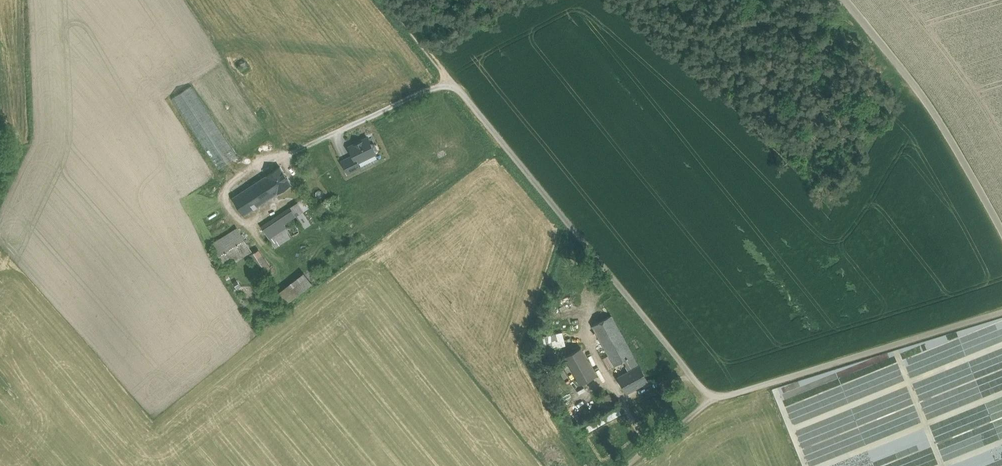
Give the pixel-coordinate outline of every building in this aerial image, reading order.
[(237,156),(191,85),(172,98),(218,169),(237,156)] [(368,137),(349,147),(353,156),(357,163),(358,162),(376,153),(375,153),(377,150),(375,144),(371,144),(368,137)] [(353,156),(342,161),(348,173),(361,167),(358,162),(357,163),(353,156)] [(280,167),(266,176),(260,179),(272,197),(277,193),(291,184),(280,167)] [(260,179),(233,198),(244,215),(272,197),(260,179)] [(303,199),(297,203),(303,211),(309,207),(303,199)] [(297,203),(291,207),(296,216),(303,211),(297,203)] [(291,207),(278,215),(284,224),(284,223),(292,219),(296,216),(291,207)] [(278,215),(261,226),(269,238),(286,227),(284,223),(284,224),(278,215)] [(292,219),(284,223),(286,227),(291,236),(299,232),(292,219)] [(286,227),(269,238),(275,247),(291,237),(291,236),(286,227)] [(237,228),(212,244),(226,266),(251,250),(237,228)] [(263,249),(254,251),(259,267),(268,264),(263,249)] [(304,273),(276,295),(284,305),(312,284),(304,273)] [(583,335),(571,291),(561,294),(574,337),(583,335)] [(626,342),(611,315),(592,326),(607,352),(626,342)] [(545,334),(547,347),(566,345),(565,332),(545,334)] [(626,342),(607,352),(615,366),(623,361),(633,356),(633,355),(626,342)] [(581,348),(565,356),(580,384),(596,376),(581,348)] [(633,356),(623,361),(628,372),(639,366),(633,356)] [(628,372),(619,377),(627,392),(647,381),(639,366),(628,372)] [(609,394),(601,398),(607,409),(615,405),(609,394)]
